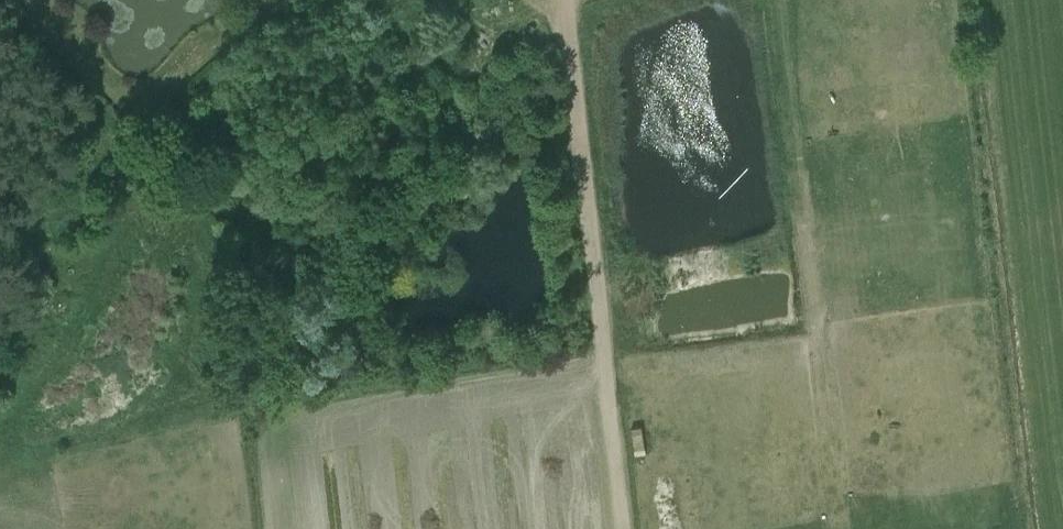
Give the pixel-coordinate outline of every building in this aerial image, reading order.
[(502,11),(510,9),(508,0),(499,0),(502,11)] [(692,309),(704,307),(700,279),(688,280),(692,309)]
